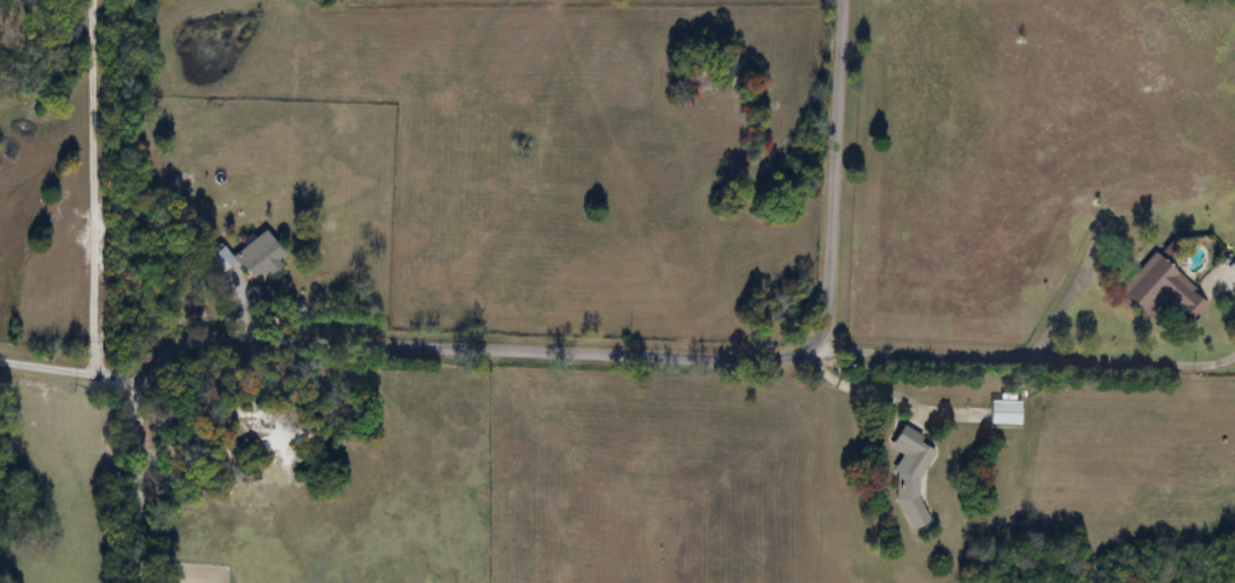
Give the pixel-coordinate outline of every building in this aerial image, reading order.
[(283,255),(263,231),(233,257),(253,280),(264,270),(271,278),(282,268),(276,261),(283,255)] [(207,257),(219,274),(233,264),(221,247),(207,257)] [(1118,291),(1146,317),(1161,301),(1189,326),(1208,305),(1153,254),(1118,291)] [(1018,427),(1018,402),(989,402),(989,427),(1018,427)] [(933,451),(925,448),(920,436),(900,427),(890,450),(901,455),(894,471),(898,481),(893,492),(908,531),(929,522),(915,489),(933,451)]
